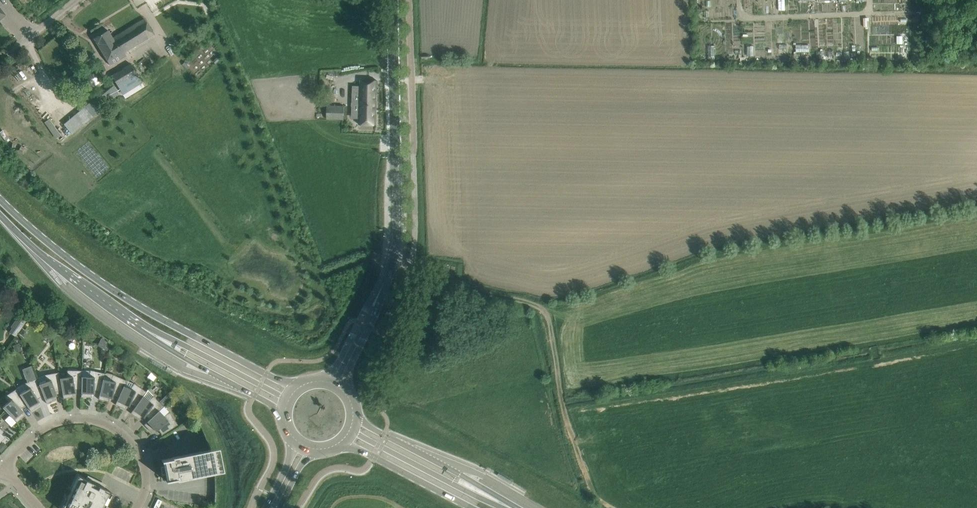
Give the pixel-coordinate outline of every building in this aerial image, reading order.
[(108,30),(94,38),(99,47),(108,62),(110,65),(126,55),(124,53),(145,40),(154,35),(144,19),(112,38),(108,30)] [(139,76),(131,64),(112,76),(119,88),(139,76)] [(377,80),(360,79),(359,124),(376,124),(377,80)] [(344,106),(327,105),(327,118),(343,119),(344,106)] [(15,336),(24,324),(17,319),(11,327),(14,330),(12,334),(15,336)] [(101,337),(97,343),(108,349),(111,342),(101,337)] [(19,344),(13,346),(16,352),(22,350),(19,344)] [(37,378),(36,379),(31,366),(22,369),(27,382),(23,384),(26,390),(20,393),(20,394),(27,405),(31,411),(40,406),(36,400),(37,398),(44,396),(40,384),(37,378)] [(82,376),(82,371),(82,370),(67,370),(67,377),(60,378),(61,382),(62,391),(63,398),(74,397),(73,390),(75,389),(81,389),(82,382),(82,376)] [(105,376),(104,376),(105,373),(90,370),(82,371),(82,376),(82,382),(81,389),(81,397),(92,397),(92,390),(94,390),(100,392),(103,382),(105,376)] [(61,382),(60,378),(59,372),(45,375),(46,381),(40,384),(44,396),(46,403),(56,399),(54,393),(56,392),(62,391),(61,382)] [(100,392),(99,399),(109,401),(110,394),(113,395),(118,397),(127,380),(113,374),(112,374),(107,373),(105,373),(104,376),(105,376),(103,382),(100,392)] [(134,383),(134,384),(127,380),(118,397),(115,405),(125,409),(128,402),(130,403),(135,407),(147,392),(134,383)] [(20,394),(20,393),(17,388),(4,397),(8,402),(3,407),(17,422),(25,415),(20,410),(21,408),(27,405),(20,394)] [(172,389),(168,393),(173,398),(177,394),(172,389)] [(153,396),(154,395),(148,390),(147,392),(135,407),(131,413),(139,419),(143,413),(146,415),(150,419),(159,411),(164,407),(153,396)] [(159,411),(150,419),(144,425),(151,432),(157,427),(158,429),(162,434),(161,434),(162,435),(178,425),(170,412),(164,416),(159,411)] [(177,480),(215,472),(219,471),(214,448),(172,456),(172,458),(162,460),(162,461),(164,460),(165,466),(162,466),(163,474),(166,473),(168,479),(165,479),(166,481),(176,478),(177,480)] [(101,482),(88,475),(86,479),(78,476),(64,504),(73,507),(104,507),(112,492),(99,486),(101,482)]
